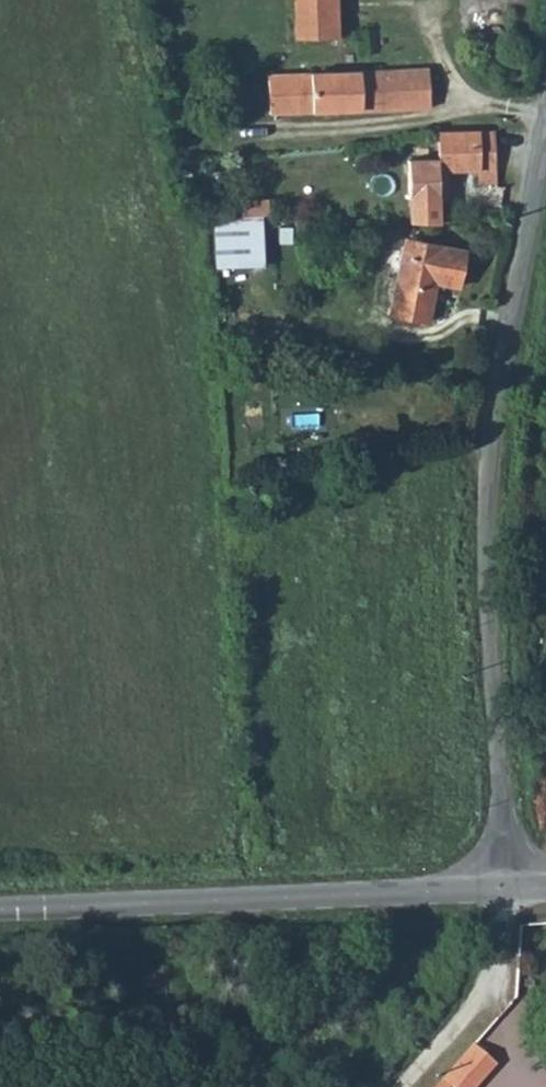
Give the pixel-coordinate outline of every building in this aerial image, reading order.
[(291,38),(333,35),(330,0),(289,0),(291,38)] [(268,69),(272,106),(432,97),(432,63),(268,69)] [(478,175),(495,176),(497,124),(438,122),(437,150),(409,148),(407,189),(437,190),(438,161),(478,162),(478,175)] [(212,210),(217,256),(266,251),(261,203),(212,210)] [(400,311),(433,317),(442,278),(467,284),(475,247),(418,235),(400,311)] [(436,1086),(473,1086),(493,1064),(471,1045),(441,1080),(436,1086)]
